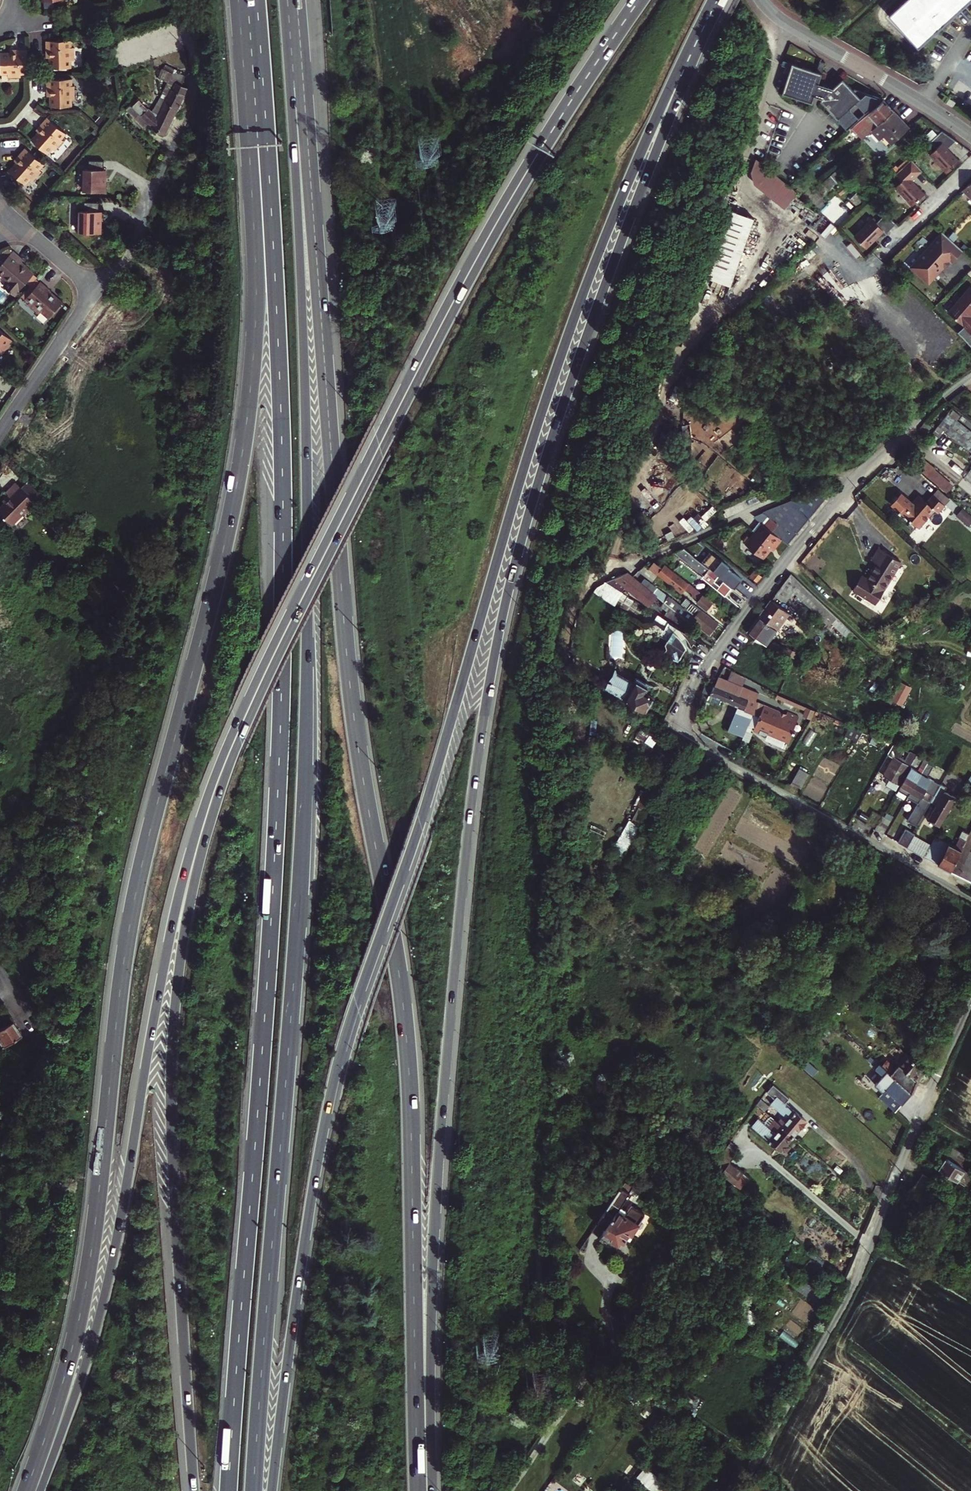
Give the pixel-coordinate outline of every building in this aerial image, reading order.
[(888,16),(917,48),(932,35),(937,30),(970,0),(905,0),(888,16)] [(937,30),(932,35),(937,42),(943,37),(937,30)] [(51,59),(52,70),(72,70),(72,62),(76,62),(76,49),(73,49),(71,49),(70,42),(47,42),(48,51),(51,51),(51,59)] [(29,74),(29,50),(21,50),(20,54),(12,54),(1,54),(1,75),(8,75),(8,79),(21,79),(21,77),(21,75),(29,74)] [(131,104),(130,105),(135,113),(148,125),(150,123),(154,127),(153,130),(164,135),(187,88),(180,84),(170,81),(173,72),(181,74),(181,73),(166,65),(164,68),(163,68),(159,77),(168,82),(152,113),(138,100),(133,106),(131,104)] [(852,127),(883,99),(854,92),(853,93),(842,81),(832,90),(818,86),(822,76),(791,67),(782,97),(812,106),(814,99),(821,101),(820,104),(838,123),(843,117),(852,127)] [(183,75),(181,74),(173,72),(170,81),(180,84),(183,75)] [(76,86),(73,87),(71,87),(71,79),(48,80),(48,89),(52,89),(52,97),(52,107),(72,107),(72,100),(76,100),(76,86)] [(945,103),(951,107),(954,102),(949,98),(945,103)] [(863,130),(867,135),(876,126),(894,110),(884,100),(851,130),(856,136),(863,130)] [(135,113),(130,105),(126,110),(145,128),(148,125),(135,113)] [(894,110),(876,126),(892,143),(909,127),(894,110)] [(62,139),(67,133),(49,118),(43,124),(46,126),(41,132),(33,141),(49,154),(54,149),(57,151),(65,142),(63,140),(62,139)] [(947,147),(955,139),(941,129),(929,141),(935,147),(929,154),(946,172),(959,160),(954,154),(951,154),(950,154),(948,151),(949,150),(947,147)] [(10,171),(25,184),(30,179),(33,182),(42,172),(40,171),(39,169),(44,164),(26,148),(21,155),(23,157),(18,163),(10,171)] [(912,180),(922,170),(911,159),(895,174),(901,181),(895,187),(912,205),(925,193),(918,186),(915,186),(913,183),(914,182),(912,180)] [(86,193),(107,193),(107,171),(105,171),(106,163),(91,162),(91,171),(84,170),(83,184),(86,184),(86,193)] [(789,186),(760,164),(752,175),(788,201),(796,191),(789,186)] [(793,187),(802,195),(808,189),(799,179),(793,187)] [(821,199),(810,187),(808,189),(802,195),(815,205),(821,199)] [(81,225),(81,234),(102,234),(103,212),(101,212),(101,204),(86,203),(86,212),(79,212),(79,225),(81,225)] [(727,213),(702,277),(729,288),(754,223),(727,213)] [(854,235),(866,248),(874,240),(872,238),(875,235),(876,236),(876,235),(878,235),(883,231),(885,233),(895,223),(885,213),(876,222),(871,217),(854,235)] [(963,251),(943,233),(912,267),(928,282),(948,260),(952,263),(963,251)] [(161,236),(156,235),(153,244),(158,246),(161,236)] [(15,297),(34,275),(21,265),(25,261),(14,252),(0,269),(0,275),(8,283),(4,288),(15,297)] [(861,294),(890,269),(886,265),(858,290),(861,294)] [(41,282),(26,299),(30,303),(29,304),(40,314),(42,312),(50,319),(63,304),(50,293),(52,291),(41,282)] [(970,318),(970,317),(970,291),(949,316),(962,328),(964,330),(959,335),(970,347),(970,319),(970,318)] [(1,355),(10,344),(8,343),(11,340),(0,330),(0,354),(1,355)] [(683,407),(690,394),(675,386),(669,398),(683,407)] [(919,469),(927,476),(947,493),(952,486),(934,471),(936,468),(926,460),(919,469)] [(9,522),(32,500),(15,481),(5,490),(7,492),(9,495),(3,501),(0,503),(0,512),(9,522)] [(824,487),(791,503),(794,506),(809,518),(830,492),(824,487)] [(932,495),(943,505),(950,498),(946,494),(939,488),(932,495)] [(9,495),(7,492),(0,498),(3,501),(9,495)] [(932,495),(925,503),(922,506),(914,499),(907,506),(898,498),(889,507),(907,523),(903,527),(909,533),(914,529),(915,530),(932,511),(935,514),(943,505),(932,495)] [(922,506),(925,503),(917,495),(914,499),(922,506)] [(791,503),(763,513),(769,518),(764,524),(763,523),(746,543),(764,557),(774,545),(775,546),(782,538),(774,531),(794,506),(791,503)] [(782,538),(789,543),(809,518),(794,506),(774,531),(782,538)] [(968,525),(970,522),(970,516),(963,509),(957,516),(968,525)] [(690,551),(718,573),(736,587),(743,579),(729,568),(730,567),(704,547),(700,544),(697,547),(694,546),(690,551)] [(690,551),(686,547),(677,551),(705,575),(703,577),(725,596),(732,587),(723,581),(720,585),(713,580),(718,573),(690,551)] [(904,565),(884,550),(875,561),(879,564),(868,579),(863,576),(853,589),(875,605),(884,592),(904,565)] [(666,563),(670,566),(674,561),(667,555),(659,559),(665,564),(666,563)] [(655,561),(650,567),(659,574),(682,592),(685,588),(699,599),(698,602),(709,611),(715,604),(700,592),(700,591),(690,582),(688,584),(664,565),(662,567),(655,561)] [(665,564),(664,565),(688,584),(690,582),(670,566),(666,563),(665,564)] [(659,574),(650,567),(646,564),(640,570),(654,581),(654,580),(658,575),(659,574)] [(635,569),(628,572),(636,579),(638,576),(635,574),(638,572),(635,569)] [(762,575),(756,570),(751,576),(757,581),(762,575)] [(617,577),(608,581),(623,591),(626,585),(658,610),(662,605),(670,611),(668,614),(671,616),(670,616),(691,630),(694,625),(690,622),(682,615),(676,611),(653,592),(646,587),(636,579),(628,572),(623,574),(619,580),(617,577)] [(792,590),(810,607),(818,599),(791,574),(776,594),(785,600),(787,597),(784,594),(789,587),(792,590)] [(658,575),(654,580),(660,585),(664,580),(658,575)] [(653,592),(657,587),(650,581),(646,587),(653,592)] [(657,587),(653,592),(676,611),(679,606),(677,605),(678,604),(657,587)] [(789,613),(772,600),(748,633),(758,641),(758,640),(767,644),(789,613)] [(719,623),(692,602),(682,615),(690,622),(692,620),(711,634),(719,623)] [(655,620),(652,621),(659,625),(690,644),(692,644),(693,646),(696,648),(698,647),(702,640),(659,613),(655,620)] [(659,625),(652,621),(646,622),(645,623),(640,620),(637,624),(659,637),(660,635),(667,639),(666,641),(667,645),(666,647),(665,649),(679,658),(687,645),(690,644),(659,625)] [(785,653),(794,658),(797,651),(794,650),(793,652),(787,649),(785,653)] [(732,669),(728,680),(743,686),(746,677),(732,669)] [(604,686),(646,711),(655,696),(646,691),(643,689),(645,685),(636,680),(631,689),(610,676),(604,686)] [(719,676),(716,685),(749,699),(746,708),(754,711),(760,714),(754,730),(768,736),(770,733),(778,736),(779,734),(790,738),(793,731),(795,732),(796,729),(794,728),(799,715),(788,711),(786,715),(782,713),(782,712),(767,706),(767,704),(758,700),(761,693),(743,686),(728,680),(719,676)] [(891,701),(904,706),(912,686),(899,681),(891,701)] [(715,685),(709,699),(721,703),(722,700),(738,706),(729,730),(744,736),(754,711),(746,708),(749,699),(716,685),(715,685)] [(864,731),(850,725),(845,735),(858,741),(864,731)] [(633,742),(639,745),(641,740),(653,746),(658,736),(640,727),(633,742)] [(895,756),(895,757),(910,766),(912,764),(918,755),(894,745),(889,752),(895,756)] [(918,755),(912,764),(916,766),(919,764),(922,757),(918,755)] [(910,766),(895,757),(884,776),(890,779),(887,784),(897,790),(910,766)] [(907,820),(917,826),(931,802),(922,798),(926,790),(935,795),(941,784),(927,776),(933,765),(928,761),(921,773),(909,795),(908,797),(917,802),(907,820)] [(909,795),(921,773),(912,768),(900,789),(909,795)] [(801,788),(808,774),(799,769),(792,782),(801,788)] [(937,803),(928,819),(940,826),(957,798),(944,791),(947,787),(941,784),(935,795),(932,800),(937,803)] [(643,791),(632,819),(643,823),(654,795),(643,791)] [(884,835),(885,833),(891,821),(883,817),(875,830),(884,835)] [(625,856),(640,825),(627,819),(613,851),(625,856)] [(908,847),(916,834),(913,833),(906,829),(899,842),(908,848),(908,847)] [(967,840),(970,835),(963,831),(960,837),(961,838),(967,841),(967,840)] [(916,834),(908,847),(911,849),(919,836),(916,834)] [(911,849),(925,857),(932,844),(919,836),(911,849)] [(956,847),(962,850),(967,841),(961,838),(956,847)] [(952,871),(970,881),(970,851),(970,848),(970,842),(967,840),(967,841),(962,850),(952,871)] [(946,851),(932,844),(925,857),(945,868),(952,871),(962,850),(956,847),(950,844),(946,851)] [(0,918),(0,927),(11,921),(11,919),(7,913),(0,918)] [(0,1030),(0,1040),(4,1047),(23,1036),(14,1021),(0,1030)] [(912,1092),(922,1068),(907,1054),(898,1064),(894,1068),(887,1060),(884,1063),(882,1060),(879,1063),(911,1092),(912,1092)] [(878,1097),(894,1111),(911,1092),(879,1063),(875,1059),(871,1063),(876,1067),(875,1068),(883,1075),(874,1084),(883,1092),(878,1097)] [(783,1113),(777,1120),(794,1135),(806,1120),(785,1101),(789,1097),(773,1082),(767,1090),(774,1097),(770,1101),(783,1113)] [(760,1097),(757,1102),(764,1109),(768,1104),(760,1097)] [(758,1116),(752,1124),(781,1150),(794,1135),(777,1120),(774,1117),(768,1125),(758,1116)] [(739,1148),(731,1142),(714,1166),(723,1172),(739,1148)] [(953,1147),(939,1169),(965,1186),(969,1178),(970,1179),(970,1174),(964,1169),(970,1159),(953,1147)] [(719,1174),(712,1184),(718,1188),(724,1177),(719,1174)] [(634,1186),(626,1180),(599,1221),(607,1227),(604,1230),(605,1231),(600,1238),(608,1243),(613,1236),(620,1240),(622,1238),(628,1236),(632,1230),(634,1231),(646,1212),(633,1204),(629,1210),(622,1206),(631,1192),(630,1192),(634,1186)] [(745,1194),(732,1183),(727,1190),(739,1200),(745,1194)] [(591,1350),(599,1338),(587,1330),(579,1341),(591,1350)] [(629,1490),(657,1490),(660,1482),(653,1480),(656,1472),(639,1465),(629,1490)]
